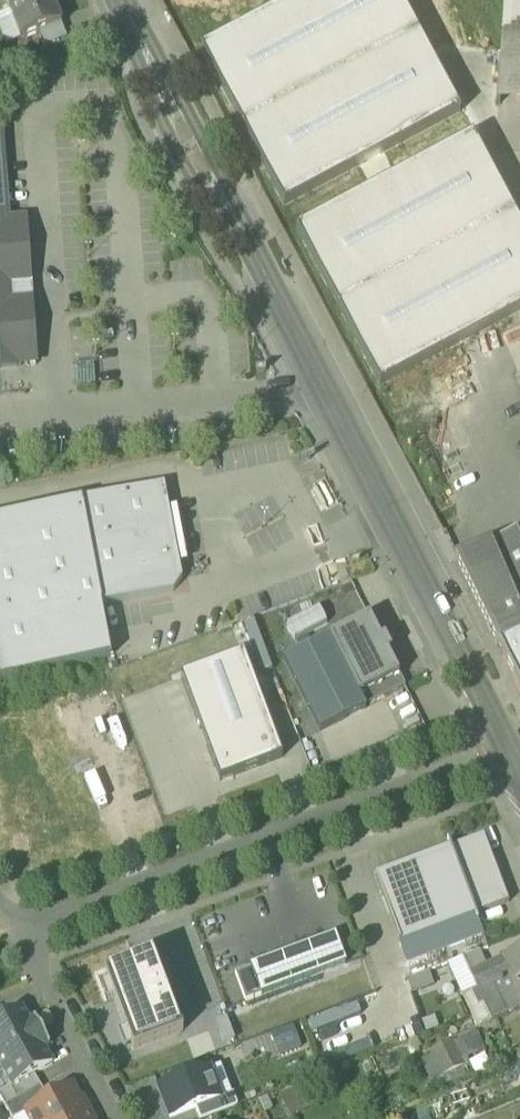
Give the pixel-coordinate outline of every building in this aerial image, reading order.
[(11,14),(45,0),(5,0),(11,14)] [(52,0),(45,0),(11,14),(21,41),(39,34),(62,25),(52,0)] [(201,50),(284,207),(460,114),(400,0),(296,0),(201,50)] [(499,104),(519,106),(519,0),(506,0),(499,104)] [(21,41),(11,14),(0,18),(0,34),(5,47),(21,41)] [(62,25),(39,34),(44,48),(67,39),(62,25)] [(8,222),(4,168),(1,129),(0,129),(0,369),(18,368),(18,365),(16,344),(33,342),(25,221),(8,222)] [(297,231),(380,387),(519,312),(519,226),(473,137),(297,231)] [(16,344),(18,365),(35,364),(33,342),(16,344)] [(111,658),(101,607),(174,593),(182,580),(179,565),(169,511),(164,487),(0,518),(0,680),(111,658)] [(177,509),(169,511),(179,565),(188,564),(177,509)] [(455,559),(498,646),(519,636),(519,531),(455,559)] [(322,608),(289,622),(301,649),(334,635),(322,608)] [(381,641),(369,618),(330,639),(359,697),(399,677),(388,655),(392,653),(385,639),(381,641)] [(498,646),(497,647),(519,694),(519,636),(498,646)] [(359,697),(330,639),(284,662),(320,733),(366,710),(359,697)] [(244,656),(181,679),(220,783),(282,760),(244,656)] [(406,690),(399,677),(359,697),(366,710),(406,690)] [(484,836),(451,849),(476,916),(501,907),(509,904),(484,836)] [(451,849),(374,877),(399,944),(476,916),(451,849)] [(476,916),(481,931),(506,921),(501,907),(476,916)] [(399,944),(407,966),(484,937),(481,931),(476,916),(399,944)] [(251,969),(262,997),(345,966),(335,938),(251,969)] [(479,1027),(491,1021),(491,1022),(519,1009),(519,951),(483,968),(470,974),(478,990),(471,993),(481,1014),(474,1017),(479,1027)] [(451,966),(457,980),(470,974),(483,968),(477,955),(451,966)] [(182,1033),(154,959),(103,978),(132,1052),(182,1033)] [(262,997),(251,969),(235,975),(245,1003),(262,997)] [(434,986),(429,972),(407,981),(412,994),(434,986)] [(470,974),(457,980),(474,1017),(481,1014),(471,993),(478,990),(470,974)] [(43,1034),(35,1020),(29,1023),(22,1010),(3,1020),(0,1022),(0,1057),(43,1034)] [(236,1041),(227,1018),(215,1022),(224,1046),(236,1041)] [(293,1026),(270,1035),(279,1057),(302,1048),(293,1026)] [(457,1042),(462,1052),(482,1043),(477,1033),(457,1042)] [(43,1034),(0,1057),(0,1067),(12,1088),(34,1076),(53,1066),(44,1050),(50,1047),(43,1034)] [(433,1054),(443,1076),(463,1066),(451,1042),(431,1051),(433,1054)] [(439,1078),(443,1076),(433,1054),(421,1060),(431,1081),(439,1078)] [(221,1066),(208,1071),(220,1100),(232,1095),(221,1066)] [(443,1076),(439,1078),(443,1087),(467,1075),(463,1066),(443,1076)] [(12,1088),(0,1067),(0,1094),(12,1088)] [(196,1109),(220,1100),(208,1071),(160,1090),(171,1118),(196,1109)] [(41,1088),(34,1076),(12,1088),(0,1094),(0,1099),(5,1107),(11,1118),(17,1118),(26,1114),(49,1101),(41,1087),(41,1088)] [(29,1118),(76,1118),(86,1113),(73,1088),(49,1101),(26,1114),(29,1118)] [(280,1102),(290,1118),(291,1118),(311,1108),(301,1090),(280,1102)] [(196,1109),(200,1118),(206,1118),(237,1107),(232,1095),(220,1100),(196,1109)]
